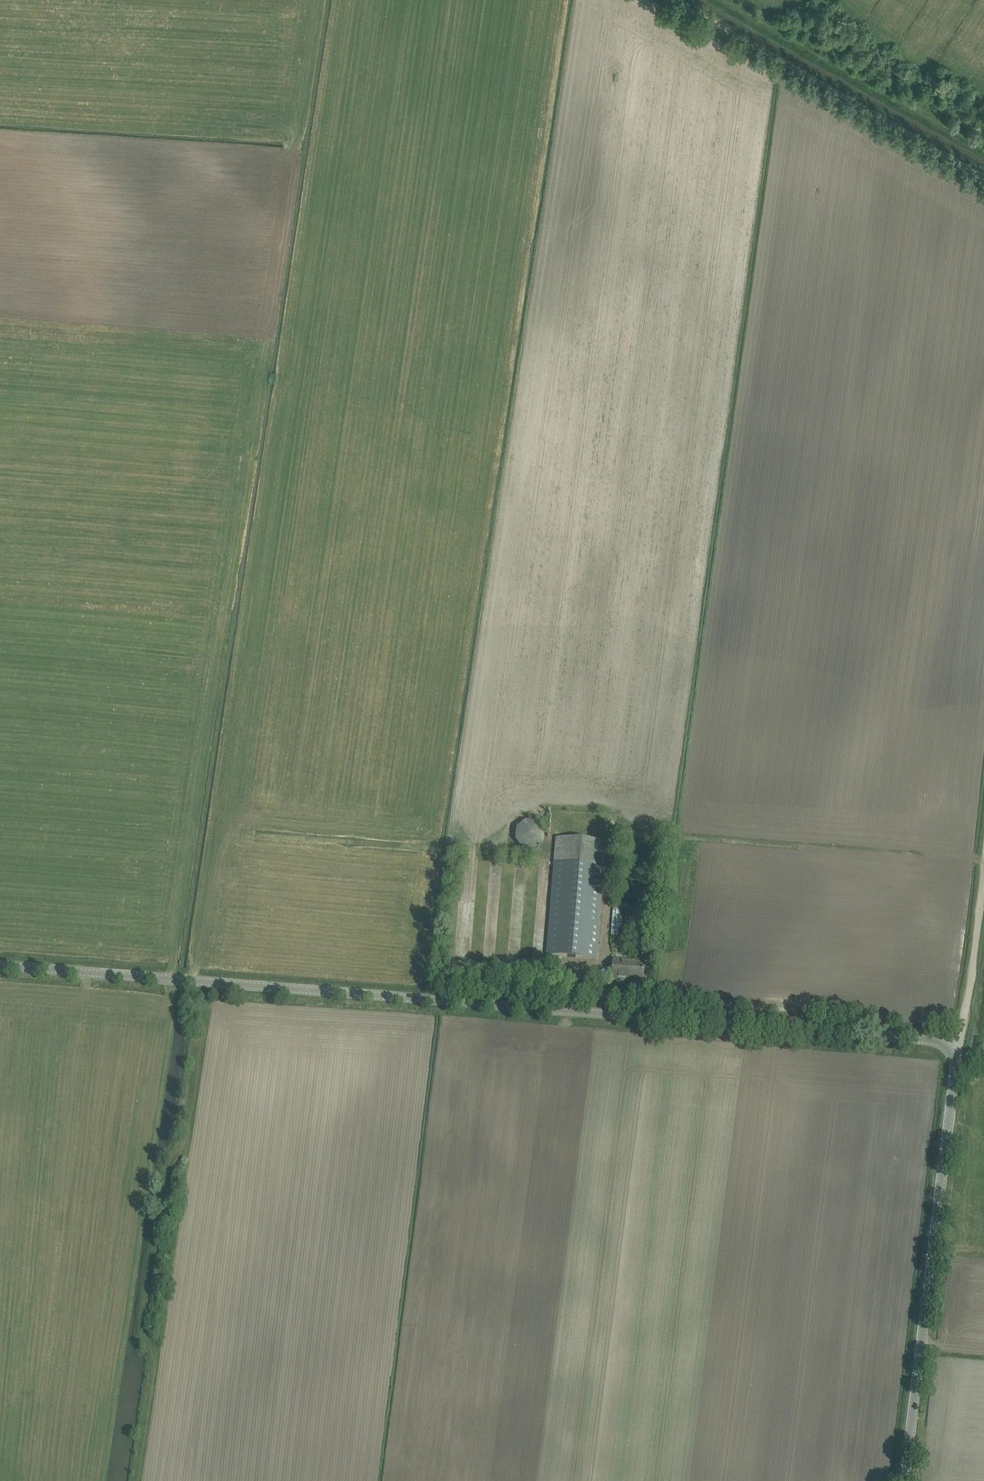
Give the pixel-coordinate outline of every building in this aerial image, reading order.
[(550,834),(568,835),(568,833),(575,833),(575,838),(603,839),(605,814),(551,811),(550,834)] [(547,833),(547,830),(546,828),(545,826),(543,824),(540,822),(538,821),(535,821),(533,821),(530,822),(529,823),(527,825),(526,827),(525,829),(524,833),(525,837),(525,839),(527,841),(530,843),(533,844),(535,845),(537,845),(540,844),(542,843),(543,841),(545,840),(546,838),(547,835),(547,833)] [(556,838),(547,945),(546,955),(596,959),(606,842),(556,838)] [(613,960),(612,970),(611,980),(612,980),(612,979),(632,980),(632,982),(642,982),(644,963),(634,962),(634,964),(622,963),(622,961),(613,960)]
